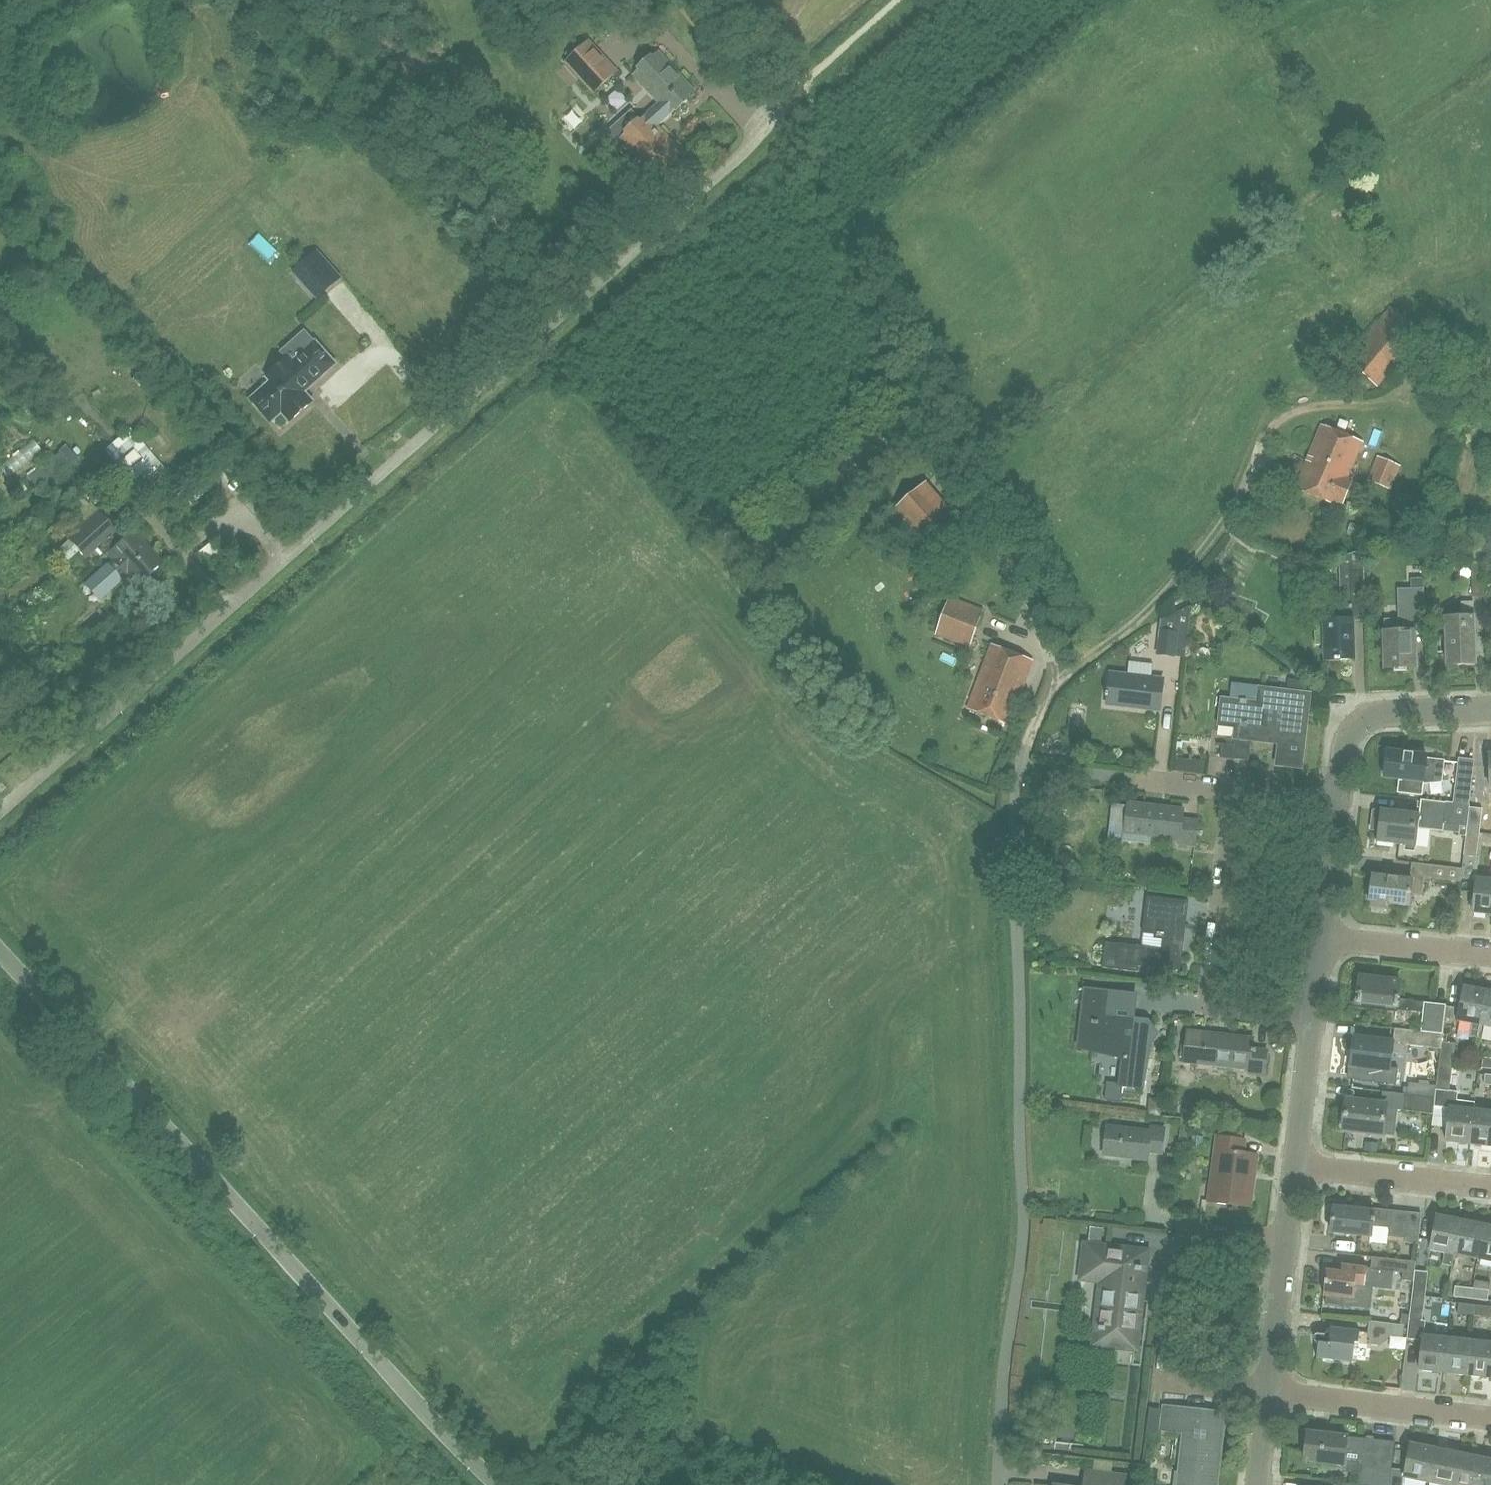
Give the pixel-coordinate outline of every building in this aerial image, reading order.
[(591,43),(586,47),(580,39),(563,54),(569,61),(566,64),(593,94),(617,72),(591,43)] [(694,92),(659,53),(635,75),(661,103),(621,139),(638,158),(626,169),(644,189),(656,178),(682,154),(656,126),(694,92)] [(569,128),(578,137),(597,120),(588,111),(569,128)] [(317,298),(323,293),(341,277),(317,250),(293,272),(317,298)] [(1393,364),(1421,331),(1392,307),(1364,340),(1366,342),(1350,361),(1379,386),(1396,366),(1393,364)] [(334,364),(317,344),(305,331),(282,352),(287,359),(268,376),(273,382),(252,400),(271,421),(282,411),(291,421),(312,403),(303,392),(334,364)] [(1347,478),(1362,442),(1321,425),(1295,489),(1336,505),(1338,501),(1343,504),(1352,481),(1347,478)] [(135,435),(110,456),(140,491),(165,470),(135,435)] [(1404,468),(1378,458),(1369,481),(1395,491),(1404,468)] [(889,515),(880,523),(911,559),(920,552),(921,552),(959,519),(927,481),(888,515),(889,515)] [(62,501),(82,524),(93,515),(85,507),(89,503),(77,488),(62,501)] [(136,585),(161,563),(133,532),(118,545),(110,536),(115,532),(97,513),(68,539),(69,541),(55,553),(65,564),(79,552),(85,559),(97,548),(105,558),(108,555),(113,560),(108,565),(91,580),(105,595),(121,580),(127,575),(136,585)] [(1365,621),(1366,621),(1363,550),(1341,557),(1343,603),(1324,604),(1325,622),(1315,622),(1316,645),(1326,645),(1326,662),(1341,661),(1341,660),(1354,660),(1353,621),(1353,617),(1365,616),(1365,621)] [(1412,617),(1398,617),(1398,619),(1385,619),(1386,668),(1414,668),(1412,620),(1425,620),(1424,579),(1414,579),(1414,589),(1412,589),(1412,617)] [(982,608),(953,598),(950,597),(937,634),(970,647),(984,609),(982,608)] [(1447,666),(1475,666),(1474,602),(1462,602),(1462,618),(1446,618),(1447,666)] [(1163,618),(1163,620),(1159,655),(1185,658),(1191,606),(1163,618)] [(1010,725),(1034,661),(992,645),(968,709),(1010,725)] [(1161,709),(1164,679),(1111,674),(1108,704),(1161,709)] [(1300,767),(1307,694),(1261,689),(1259,704),(1223,700),(1220,724),(1238,727),(1235,746),(1224,745),(1222,758),(1249,761),(1252,740),(1279,744),(1277,764),(1300,767)] [(1427,758),(1427,756),(1387,751),(1384,777),(1402,779),(1400,793),(1423,796),(1423,795),(1418,794),(1420,781),(1424,782),(1440,781),(1443,760),(1427,758)] [(1459,775),(1455,803),(1455,804),(1470,806),(1473,777),(1475,761),(1460,760),(1458,775),(1459,775)] [(1447,802),(1447,803),(1421,800),(1419,814),(1380,809),(1376,841),(1417,846),(1419,828),(1443,831),(1444,824),(1460,826),(1459,835),(1466,836),(1466,834),(1469,807),(1470,807),(1470,806),(1455,804),(1455,803),(1447,802)] [(1194,846),(1197,821),(1183,819),(1184,810),(1129,803),(1125,833),(1179,840),(1178,844),(1194,846)] [(1469,807),(1466,834),(1480,835),(1483,809),(1470,807),(1469,807)] [(1466,834),(1466,836),(1464,856),(1477,857),(1480,835),(1466,834)] [(1369,902),(1371,902),(1370,908),(1385,910),(1386,904),(1410,907),(1411,894),(1422,895),(1424,878),(1429,878),(1461,882),(1461,879),(1462,870),(1430,866),(1431,865),(1412,863),(1410,879),(1372,874),(1369,902)] [(1490,916),(1490,881),(1477,879),(1474,914),(1490,916)] [(1181,970),(1189,901),(1147,896),(1143,933),(1154,934),(1154,939),(1164,940),(1163,949),(1106,942),(1103,967),(1138,972),(1138,965),(1181,970)] [(1408,1011),(1409,1001),(1399,999),(1401,981),(1361,976),(1357,1005),(1408,1011)] [(1482,1025),(1483,1025),(1489,991),(1464,986),(1460,1009),(1446,1007),(1445,1018),(1472,1023),(1470,1036),(1479,1038),(1480,1031),(1481,1031),(1482,1025)] [(1080,1019),(1083,1019),(1079,1047),(1120,1052),(1119,1058),(1124,1059),(1121,1086),(1143,1088),(1146,1058),(1142,1057),(1144,1037),(1148,1037),(1156,1033),(1148,1020),(1129,1018),(1129,1017),(1108,1014),(1110,990),(1084,987),(1080,1019)] [(1489,991),(1483,1025),(1490,1027),(1490,991),(1489,991)] [(1443,1034),(1445,1018),(1446,1007),(1446,1005),(1425,1003),(1423,1013),(1421,1031),(1443,1034)] [(1421,1031),(1395,1028),(1393,1042),(1353,1037),(1350,1065),(1390,1069),(1392,1052),(1407,1054),(1408,1045),(1441,1049),(1441,1046),(1442,1042),(1443,1034),(1421,1031)] [(1198,1065),(1198,1064),(1249,1069),(1249,1073),(1264,1075),(1267,1050),(1253,1048),(1254,1038),(1202,1032),(1202,1031),(1187,1029),(1184,1063),(1198,1065)] [(1441,1049),(1439,1067),(1452,1068),(1455,1044),(1442,1042),(1441,1046),(1441,1049)] [(1490,1069),(1490,1059),(1484,1058),(1482,1068),(1490,1069)] [(1439,1067),(1437,1090),(1449,1092),(1452,1068),(1439,1067)] [(1481,1085),(1483,1072),(1467,1070),(1465,1083),(1481,1085)] [(1121,1102),(1122,1092),(1106,1090),(1105,1100),(1121,1102)] [(1452,1093),(1436,1090),(1435,1106),(1450,1108),(1450,1107),(1452,1093)] [(1401,1110),(1433,1114),(1435,1098),(1403,1094),(1401,1110)] [(1146,1115),(1160,1117),(1161,1099),(1148,1098),(1146,1115)] [(1381,1134),(1385,1105),(1345,1100),(1342,1129),(1381,1134)] [(1474,1110),(1450,1107),(1450,1108),(1446,1142),(1469,1145),(1474,1110)] [(1474,1110),(1469,1145),(1490,1147),(1490,1112),(1474,1110)] [(1121,1157),(1149,1160),(1150,1153),(1162,1155),(1165,1129),(1152,1128),(1151,1132),(1108,1127),(1104,1155),(1121,1157)] [(1245,1140),(1243,1140),(1220,1137),(1219,1137),(1217,1150),(1222,1151),(1215,1203),(1250,1208),(1257,1155),(1243,1154),(1245,1140)] [(1420,1244),(1423,1215),(1409,1214),(1388,1212),(1359,1208),(1359,1210),(1335,1207),(1332,1234),(1371,1238),(1372,1226),(1389,1228),(1389,1237),(1406,1239),(1406,1243),(1420,1244)] [(1453,1267),(1455,1255),(1462,1220),(1437,1215),(1431,1250),(1445,1253),(1443,1265),(1453,1267)] [(1486,1225),(1462,1220),(1455,1255),(1479,1259),(1486,1225)] [(1490,1262),(1490,1226),(1486,1225),(1479,1259),(1490,1262)] [(1136,1349),(1147,1253),(1086,1246),(1083,1278),(1103,1280),(1097,1328),(1100,1328),(1100,1330),(1116,1332),(1115,1346),(1136,1349)] [(1415,1262),(1372,1257),(1370,1268),(1402,1272),(1402,1279),(1413,1281),(1415,1262)] [(1342,1264),(1342,1272),(1327,1270),(1324,1296),(1354,1300),(1356,1285),(1366,1286),(1368,1268),(1342,1264)] [(1413,1296),(1426,1297),(1429,1273),(1416,1271),(1413,1296)] [(1471,1299),(1473,1289),(1456,1287),(1454,1297),(1471,1299)] [(1490,1291),(1473,1289),(1471,1299),(1488,1301),(1490,1291)] [(1458,1314),(1475,1316),(1476,1305),(1459,1303),(1458,1314)] [(1475,1316),(1490,1318),(1490,1307),(1476,1305),(1475,1316)] [(1410,1315),(1402,1314),(1401,1325),(1409,1326),(1410,1315)] [(1420,1370),(1445,1373),(1449,1339),(1424,1336),(1426,1322),(1423,1321),(1410,1320),(1409,1327),(1408,1340),(1424,1342),(1420,1370)] [(1405,1326),(1396,1325),(1371,1322),(1369,1335),(1372,1346),(1380,1347),(1393,1337),(1403,1338),(1405,1326)] [(1353,1363),(1354,1360),(1356,1344),(1359,1344),(1360,1333),(1332,1330),(1331,1334),(1326,1333),(1326,1335),(1318,1334),(1317,1336),(1316,1337),(1315,1339),(1315,1341),(1317,1343),(1319,1343),(1317,1359),(1353,1363)] [(1472,1342),(1449,1339),(1445,1373),(1468,1376),(1472,1342)] [(1468,1376),(1490,1378),(1490,1344),(1472,1342),(1468,1376)] [(1202,1411),(1162,1406),(1159,1432),(1184,1435),(1178,1484),(1211,1484),(1217,1431),(1200,1429),(1202,1411)] [(1396,1441),(1382,1440),(1362,1438),(1308,1432),(1305,1460),(1344,1464),(1345,1458),(1363,1460),(1361,1484),(1390,1484),(1391,1476),(1392,1470),(1396,1441)] [(1405,1477),(1429,1482),(1436,1448),(1412,1443),(1406,1471),(1405,1477)] [(1436,1448),(1429,1482),(1443,1484),(1453,1484),(1459,1452),(1436,1448)] [(1482,1457),(1459,1452),(1453,1484),(1477,1484),(1482,1457)] [(1482,1457),(1477,1484),(1490,1484),(1490,1459),(1482,1457)] [(1405,1477),(1406,1471),(1392,1470),(1391,1476),(1390,1484),(1404,1484),(1405,1477)] [(1125,1478),(1087,1473),(1085,1484),(1124,1484),(1125,1478)]
